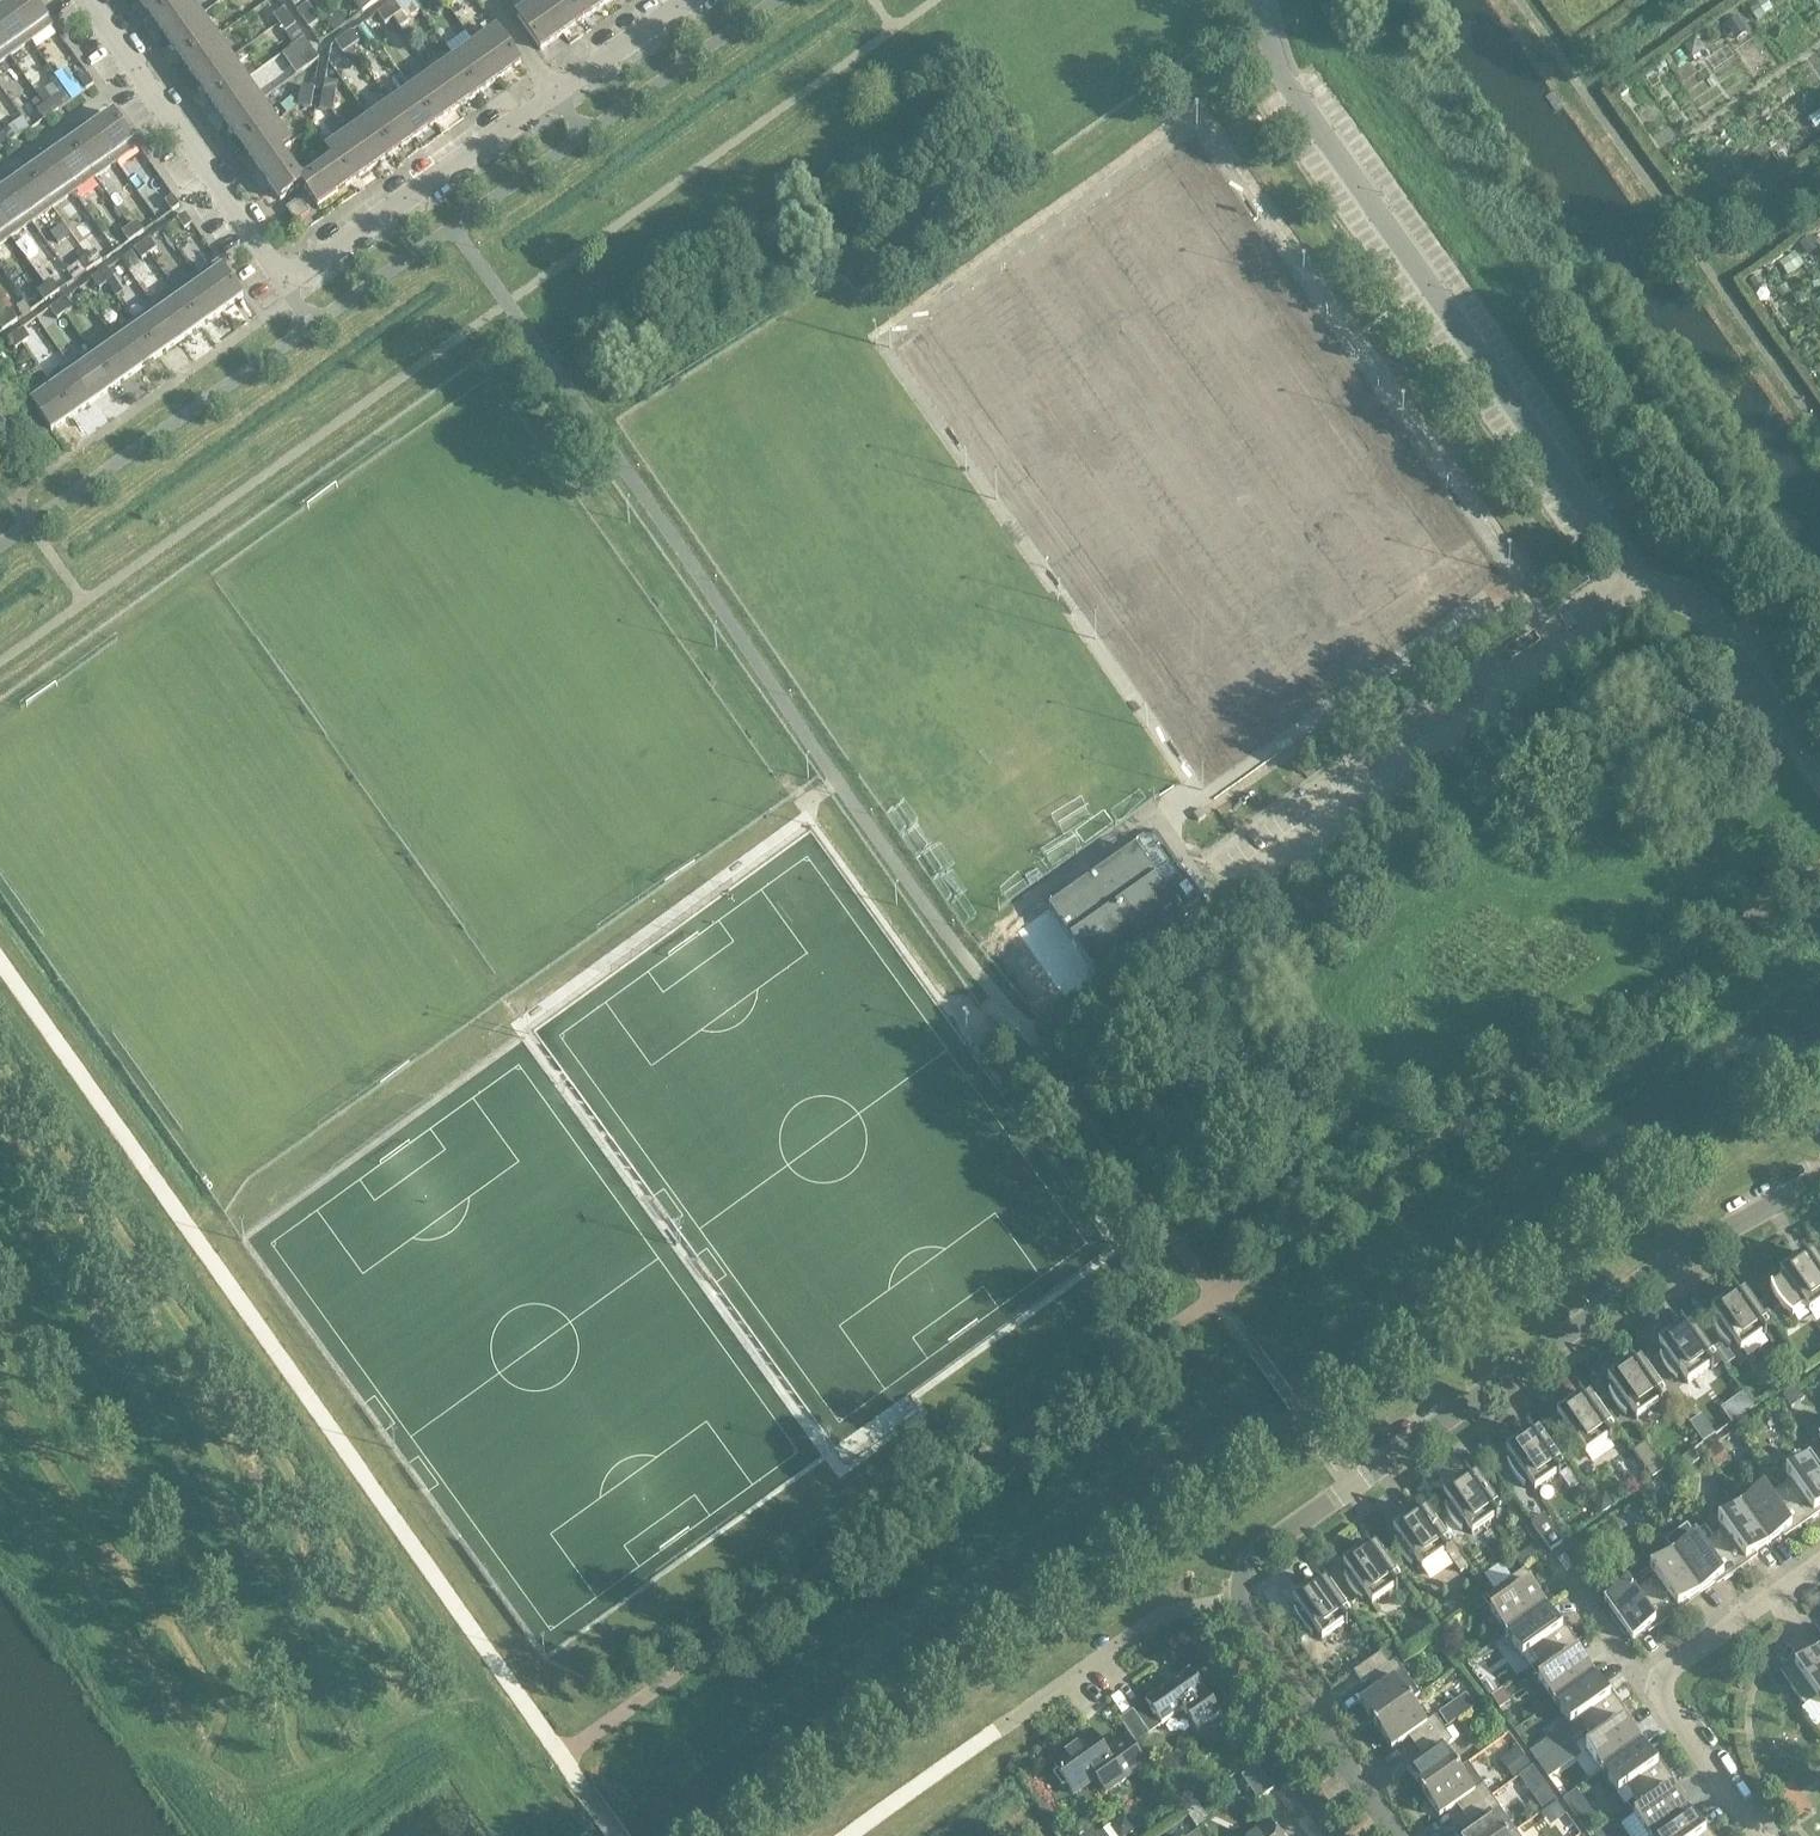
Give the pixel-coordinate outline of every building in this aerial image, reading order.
[(35,0),(17,0),(7,7),(31,41),(53,25),(35,0)] [(153,18),(179,0),(140,0),(153,18)] [(190,0),(179,0),(153,18),(167,40),(201,16),(190,0)] [(362,12),(380,0),(354,0),(362,12)] [(570,0),(540,0),(539,1),(563,34),(584,19),(570,0)] [(602,0),(570,0),(584,19),(605,5),(602,0)] [(563,34),(539,1),(517,16),(541,50),(563,34)] [(394,2),(386,8),(393,18),(402,12),(394,2)] [(308,4),(297,11),(303,19),(314,12),(308,4)] [(7,7),(0,12),(0,42),(10,56),(31,41),(7,7)] [(393,18),(386,8),(377,14),(385,24),(393,18)] [(274,16),(279,25),(290,17),(284,9),(274,16)] [(320,20),(314,12),(303,19),(309,28),(320,20)] [(216,37),(201,16),(167,40),(183,61),(216,37)] [(296,26),(290,17),(279,25),(285,33),(296,26)] [(498,30),(476,45),(499,79),(521,64),(498,30)] [(352,31),(344,37),(351,48),(359,42),(352,31)] [(467,34),(446,49),(455,60),(478,94),(499,79),(476,45),(467,34)] [(231,59),(216,37),(183,61),(198,82),(231,59)] [(351,48),(344,37),(335,43),(343,54),(351,48)] [(0,42),(0,63),(10,56),(0,42)] [(304,55),(311,65),(320,59),(312,49),(304,55)] [(246,80),(231,59),(198,82),(213,104),(246,80)] [(478,94),(455,60),(433,75),(457,109),(478,94)] [(66,70),(56,77),(72,100),(82,93),(66,70)] [(78,80),(86,90),(94,84),(87,74),(78,80)] [(457,109),(433,75),(412,90),(436,124),(457,109)] [(261,101),(246,80),(213,104),(227,125),(261,101)] [(336,85),(325,83),(323,95),(333,97),(336,85)] [(436,124),(412,90),(391,105),(415,139),(436,124)] [(314,94),(303,92),(301,104),(311,106),(314,94)] [(333,97),(323,95),(321,108),(331,109),(333,97)] [(52,98),(44,104),(51,115),(60,109),(52,98)] [(276,122),(261,101),(227,125),(242,146),(276,122)] [(51,115),(44,104),(36,110),(43,121),(51,115)] [(415,139),(391,105),(370,120),(394,153),(415,139)] [(115,113),(93,129),(116,162),(139,147),(115,113)] [(394,153),(370,120),(349,135),(373,168),(394,153)] [(291,144),(276,122),(242,146),(258,168),(275,156),(291,144)] [(10,128),(2,134),(9,144),(17,138),(10,128)] [(116,162),(93,129),(72,144),(95,177),(116,162)] [(2,134),(0,135),(0,149),(1,150),(9,144),(2,134)] [(373,168),(349,135),(327,150),(339,167),(351,184),(373,168)] [(95,177),(72,144),(51,159),(74,192),(95,177)] [(299,190),(275,156),(258,168),(282,202),(299,190)] [(74,192),(51,159),(30,173),(53,207),(74,192)] [(351,184),(339,167),(305,191),(316,208),(351,184)] [(53,207),(30,173),(8,188),(32,222),(53,207)] [(8,188),(0,194),(0,221),(11,237),(32,222),(8,188)] [(171,212),(180,206),(173,195),(164,201),(171,212)] [(287,209),(296,222),(310,213),(300,199),(287,209)] [(184,230),(193,224),(186,214),(177,220),(184,230)] [(138,220),(130,226),(137,236),(145,230),(138,220)] [(0,221),(0,244),(11,237),(0,221)] [(137,236),(130,226),(121,232),(129,242),(137,236)] [(151,238),(142,244),(150,255),(158,249),(151,238)] [(150,255),(142,244),(134,250),(141,261),(150,255)] [(96,250),(87,255),(95,266),(103,260),(96,250)] [(132,252),(121,259),(129,270),(139,262),(132,252)] [(95,266),(87,255),(79,261),(86,272),(95,266)] [(220,263),(198,278),(222,312),(244,296),(220,263)] [(109,268),(100,274),(108,284),(116,278),(109,268)] [(108,284),(100,274),(92,280),(99,290),(108,284)] [(222,312),(198,278),(177,293),(201,327),(222,312)] [(53,279),(45,285),(53,296),(61,290),(53,279)] [(53,296),(45,285),(37,291),(44,302),(53,296)] [(201,327),(177,293),(156,308),(179,341),(201,327)] [(66,298),(58,304),(65,314),(74,308),(66,298)] [(65,314),(58,304),(50,309),(57,320),(65,314)] [(179,341),(156,308),(135,323),(158,356),(179,341)] [(11,309),(3,315),(10,325),(19,320),(11,309)] [(3,315),(0,317),(0,329),(2,331),(10,325),(3,315)] [(158,356),(135,323),(114,338),(137,371),(158,356)] [(24,327),(16,333),(23,344),(32,338),(24,327)] [(23,344),(16,333),(7,339),(15,350),(23,344)] [(137,371),(114,338),(92,352),(116,386),(137,371)] [(116,386),(92,352),(71,367),(95,401),(116,386)] [(95,401),(71,367),(50,382),(74,416),(95,401)] [(74,416),(50,382),(28,398),(52,431),(74,416)] [(1099,980),(1207,904),(1157,833),(1049,909),(1099,980)] [(1241,904),(1250,917),(1256,925),(1266,917),(1251,897),(1241,904)] [(1812,1266),(1803,1252),(1801,1253),(1802,1255),(1780,1271),(1784,1278),(1772,1286),(1772,1285),(1770,1286),(1776,1296),(1780,1302),(1786,1310),(1793,1318),(1794,1317),(1793,1315),(1805,1307),(1809,1314),(1819,1306),(1819,1261),(1812,1266)] [(1749,1293),(1748,1294),(1752,1299),(1744,1304),(1734,1290),(1733,1292),(1734,1293),(1711,1309),(1718,1319),(1714,1322),(1714,1321),(1712,1321),(1715,1328),(1719,1334),(1724,1340),(1728,1345),(1730,1346),(1731,1345),(1730,1344),(1734,1341),(1741,1351),(1763,1335),(1765,1337),(1766,1336),(1760,1328),(1769,1321),(1749,1293)] [(1696,1326),(1695,1327),(1699,1332),(1691,1337),(1681,1323),(1680,1324),(1681,1326),(1658,1342),(1665,1352),(1661,1355),(1661,1353),(1659,1354),(1662,1360),(1666,1367),(1671,1372),(1675,1378),(1677,1379),(1678,1378),(1677,1377),(1681,1374),(1688,1384),(1710,1368),(1712,1370),(1713,1369),(1707,1360),(1716,1354),(1696,1326)] [(1733,1360),(1727,1351),(1719,1357),(1725,1365),(1733,1360)] [(1646,1361),(1644,1362),(1648,1367),(1640,1373),(1630,1359),(1629,1360),(1630,1362),(1608,1378),(1615,1388),(1611,1390),(1610,1389),(1609,1389),(1612,1396),(1615,1402),(1620,1408),(1625,1413),(1626,1415),(1627,1413),(1626,1412),(1630,1410),(1637,1420),(1659,1404),(1661,1406),(1662,1405),(1656,1396),(1665,1389),(1646,1361)] [(1803,1397),(1796,1387),(1783,1397),(1789,1406),(1803,1397)] [(1595,1397),(1593,1398),(1597,1403),(1589,1408),(1579,1394),(1578,1395),(1579,1397),(1557,1413),(1564,1423),(1560,1426),(1559,1425),(1558,1425),(1561,1432),(1564,1438),(1569,1444),(1574,1449),(1575,1450),(1576,1449),(1575,1448),(1579,1445),(1586,1455),(1609,1439),(1610,1441),(1611,1440),(1605,1431),(1614,1425),(1595,1397)] [(1701,1415),(1690,1423),(1703,1443),(1715,1435),(1701,1415)] [(1544,1433),(1542,1433),(1546,1439),(1538,1444),(1528,1430),(1527,1431),(1528,1433),(1506,1449),(1513,1459),(1509,1462),(1508,1460),(1507,1461),(1510,1467),(1514,1473),(1518,1479),(1523,1484),(1524,1486),(1525,1485),(1524,1484),(1528,1481),(1535,1491),(1558,1475),(1559,1477),(1561,1476),(1554,1467),(1563,1461),(1544,1433)] [(1633,1452),(1638,1460),(1652,1479),(1664,1470),(1645,1443),(1633,1452)] [(1719,1447),(1708,1455),(1717,1468),(1728,1460),(1719,1447)] [(1682,1459),(1688,1467),(1700,1459),(1694,1451),(1682,1459)] [(1780,1489),(1805,1524),(1819,1514),(1819,1471),(1809,1456),(1784,1474),(1790,1482),(1780,1489)] [(1466,1525),(1473,1535),(1495,1519),(1497,1521),(1498,1520),(1492,1511),(1501,1505),(1481,1476),(1480,1477),(1484,1482),(1476,1488),(1466,1474),(1464,1475),(1466,1477),(1443,1493),(1450,1503),(1446,1505),(1446,1504),(1444,1505),(1447,1511),(1451,1517),(1455,1523),(1460,1528),(1462,1530),(1463,1529),(1462,1527),(1466,1525)] [(1640,1493),(1639,1493),(1645,1503),(1656,1496),(1649,1486),(1640,1493)] [(1765,1488),(1741,1505),(1769,1545),(1781,1536),(1784,1539),(1805,1524),(1780,1489),(1771,1496),(1765,1488)] [(1769,1545),(1741,1505),(1716,1522),(1722,1530),(1712,1537),(1737,1572),(1759,1557),(1756,1553),(1769,1545)] [(1431,1511),(1430,1512),(1434,1517),(1426,1523),(1416,1509),(1414,1510),(1416,1512),(1393,1528),(1400,1538),(1396,1541),(1396,1539),(1394,1540),(1397,1546),(1401,1552),(1405,1558),(1410,1563),(1412,1565),(1413,1564),(1412,1563),(1416,1560),(1423,1570),(1445,1554),(1447,1556),(1448,1555),(1442,1546),(1451,1540),(1431,1511)] [(1544,1514),(1531,1523),(1551,1551),(1563,1542),(1544,1514)] [(1664,1541),(1673,1553),(1701,1592),(1713,1584),(1716,1587),(1737,1572),(1712,1537),(1706,1527),(1695,1535),(1687,1525),(1664,1541)] [(1447,1545),(1445,1547),(1460,1568),(1468,1563),(1453,1541),(1447,1545)] [(1381,1547),(1380,1547),(1383,1553),(1376,1558),(1366,1544),(1364,1545),(1366,1547),(1343,1563),(1350,1573),(1346,1576),(1346,1574),(1344,1575),(1347,1581),(1351,1587),(1355,1593),(1360,1598),(1362,1600),(1363,1599),(1362,1598),(1365,1595),(1372,1605),(1395,1589),(1396,1591),(1398,1590),(1392,1581),(1401,1575),(1381,1547)] [(1701,1592),(1673,1553),(1648,1570),(1654,1578),(1644,1585),(1669,1620),(1691,1605),(1688,1601),(1701,1592)] [(1535,1583),(1525,1569),(1490,1594),(1498,1606),(1490,1612),(1506,1635),(1546,1607),(1531,1585),(1535,1583)] [(1331,1582),(1330,1582),(1333,1588),(1325,1593),(1316,1579),(1314,1580),(1316,1582),(1293,1598),(1300,1608),(1296,1611),(1295,1609),(1294,1610),(1297,1616),(1301,1622),(1305,1628),(1310,1633),(1312,1635),(1313,1634),(1311,1633),(1315,1630),(1322,1640),(1345,1624),(1346,1626),(1348,1625),(1342,1616),(1351,1610),(1331,1582)] [(1648,1635),(1669,1620),(1644,1585),(1635,1592),(1629,1583),(1604,1601),(1632,1641),(1645,1632),(1648,1635)] [(1561,1628),(1546,1607),(1506,1635),(1523,1658),(1531,1652),(1538,1663),(1574,1638),(1565,1625),(1561,1628)] [(1453,1621),(1441,1630),(1447,1638),(1459,1629),(1453,1621)] [(1583,1651),(1574,1638),(1538,1663),(1548,1676),(1539,1681),(1554,1703),(1594,1675),(1579,1653),(1583,1651)] [(1817,1651),(1796,1666),(1794,1662),(1780,1672),(1805,1707),(1816,1699),(1819,1704),(1819,1655),(1817,1651)] [(1362,1684),(1372,1677),(1390,1665),(1381,1653),(1354,1672),(1362,1684)] [(1420,1695),(1396,1661),(1390,1665),(1372,1677),(1380,1688),(1359,1703),(1375,1726),(1410,1701),(1420,1695)] [(1145,1702),(1162,1726),(1183,1711),(1198,1732),(1222,1715),(1190,1671),(1145,1702)] [(1609,1696),(1594,1675),(1554,1703),(1570,1726),(1579,1720),(1586,1731),(1621,1706),(1612,1693),(1609,1696)] [(1485,1688),(1489,1696),(1498,1690),(1493,1683),(1485,1688)] [(1503,1687),(1493,1694),(1500,1704),(1510,1697),(1503,1687)] [(1426,1723),(1410,1701),(1375,1726),(1392,1749),(1413,1734),(1420,1745),(1444,1729),(1435,1716),(1426,1723)] [(1450,1706),(1439,1713),(1448,1726),(1459,1718),(1450,1706)] [(1631,1719),(1621,1706),(1586,1731),(1595,1744),(1587,1750),(1602,1771),(1642,1743),(1627,1721),(1631,1719)] [(1120,1720),(1136,1744),(1149,1734),(1133,1711),(1120,1720)] [(1452,1741),(1444,1729),(1420,1745),(1428,1756),(1407,1771),(1423,1794),(1458,1769),(1443,1748),(1452,1741)] [(1092,1734),(1051,1762),(1074,1794),(1096,1778),(1106,1792),(1145,1765),(1127,1739),(1106,1754),(1092,1734)] [(1531,1749),(1539,1760),(1548,1753),(1541,1742),(1531,1749)] [(1657,1764),(1642,1743),(1602,1771),(1618,1794),(1627,1788),(1634,1799),(1669,1774),(1660,1761),(1657,1764)] [(1517,1746),(1507,1753),(1520,1771),(1530,1764),(1518,1746),(1517,1746)] [(1553,1756),(1539,1765),(1548,1778),(1562,1768),(1553,1756)] [(1468,1813),(1492,1797),(1468,1763),(1458,1769),(1423,1794),(1440,1817),(1461,1802),(1468,1813)] [(1523,1772),(1520,1774),(1530,1787),(1543,1778),(1534,1765),(1523,1772)] [(1242,1777),(1258,1800),(1274,1789),(1257,1766),(1242,1777)] [(1669,1774),(1634,1799),(1643,1812),(1635,1818),(1648,1835),(1654,1835),(1690,1811),(1675,1789),(1678,1787),(1669,1774)] [(1492,1797),(1468,1813),(1476,1824),(1459,1835),(1505,1835),(1491,1816),(1500,1809),(1492,1797)] [(1592,1810),(1580,1819),(1586,1828),(1598,1819),(1592,1810)] [(1690,1811),(1654,1835),(1713,1835),(1708,1829),(1705,1832),(1690,1811)] [(1269,1825),(1254,1835),(1277,1835),(1269,1825)]
